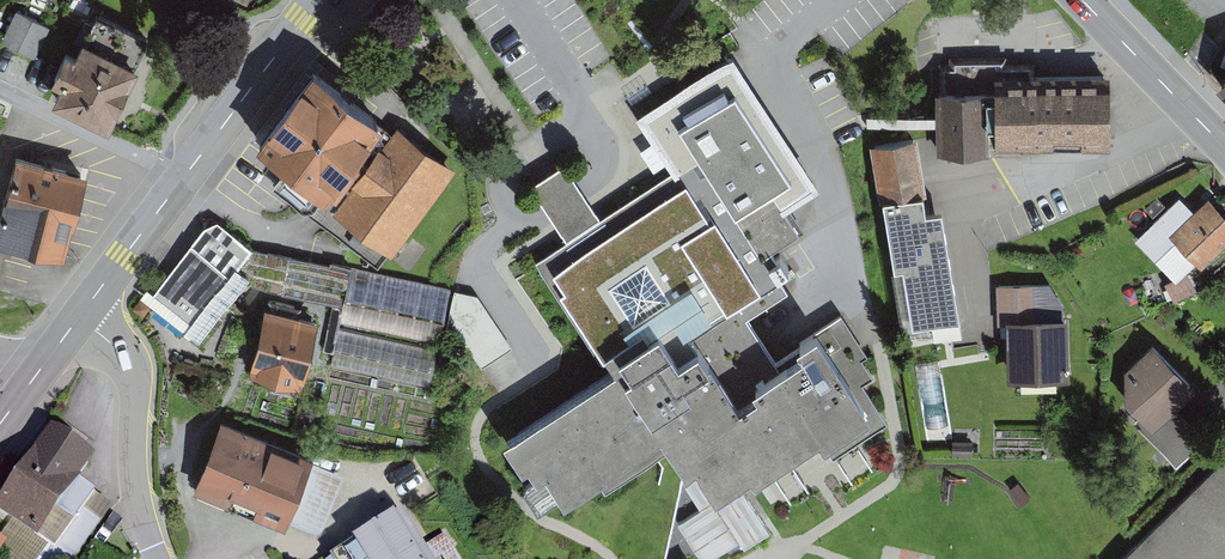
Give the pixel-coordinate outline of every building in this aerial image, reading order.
[(255,0),(229,0),(247,12),(255,0)] [(53,26),(17,11),(2,46),(38,61),(53,26)] [(151,42),(95,18),(74,64),(65,60),(52,91),(63,95),(55,112),(109,136),(151,42)] [(1003,62),(952,63),(953,74),(944,74),(944,101),(938,102),(939,157),(1018,155),(1018,149),(1101,147),(1100,81),(1030,83),(1029,69),(1003,70),(1003,62)] [(544,485),(564,514),(601,490),(605,496),(664,458),(686,490),(697,483),(717,513),(750,491),(754,498),(818,456),(823,463),(829,459),(832,464),(890,426),(865,388),(875,381),(863,362),(868,359),(841,317),(794,348),(801,359),(779,374),(745,321),(784,296),(778,285),(785,280),(781,273),(769,281),(756,262),(795,236),(782,217),(818,194),(732,64),(639,125),(674,178),(603,225),(568,248),(539,267),(614,382),(505,453),(523,480),(529,476),(538,489),(544,485)] [(386,128),(312,74),(253,156),(281,176),(270,191),(289,205),(303,215),(313,216),(320,206),(326,211),(330,204),(384,131),(386,128)] [(454,175),(397,133),(393,138),(384,131),(330,204),(338,210),(333,217),(391,260),(454,175)] [(915,146),(878,151),(894,277),(905,275),(913,334),(956,329),(942,219),(925,221),(915,146)] [(18,154),(0,224),(0,246),(64,263),(88,171),(18,154)] [(530,190),(568,248),(603,225),(565,167),(530,190)] [(1136,244),(1177,285),(1196,265),(1201,271),(1224,246),(1224,218),(1209,202),(1195,214),(1181,201),(1136,244)] [(217,225),(203,232),(153,295),(146,290),(138,300),(199,348),(250,283),(237,273),(253,253),(217,225)] [(340,324),(351,270),(331,265),(330,269),(287,260),(280,296),(331,307),(322,352),(334,355),(339,330),(340,324)] [(451,291),(351,270),(340,324),(440,345),(451,291)] [(1001,328),(1009,328),(1010,383),(1066,382),(1065,327),(1061,327),(1061,308),(1049,288),(1000,289),(1001,328)] [(475,297),(454,294),(450,317),(481,369),(511,349),(475,297)] [(302,311),(267,303),(250,378),(302,390),(317,325),(300,321),(302,311)] [(437,351),(339,330),(334,355),(331,367),(430,388),(437,351)] [(1215,413),(1147,341),(1107,380),(1127,400),(1120,407),(1168,458),(1215,413)] [(0,499),(0,503),(53,541),(39,558),(72,558),(112,502),(96,490),(99,486),(80,473),(94,453),(53,424),(0,499)] [(222,425),(193,492),(284,532),(313,464),(222,425)] [(973,442),(953,443),(953,456),(973,456),(973,442)] [(344,478),(315,467),(291,525),(320,537),(344,478)] [(1132,558),(1224,558),(1224,467),(1132,558)] [(1018,484),(1008,493),(1020,508),(1031,499),(1018,484)] [(341,541),(353,558),(435,558),(400,505),(341,541)] [(443,530),(431,538),(444,558),(462,558),(443,530)]
